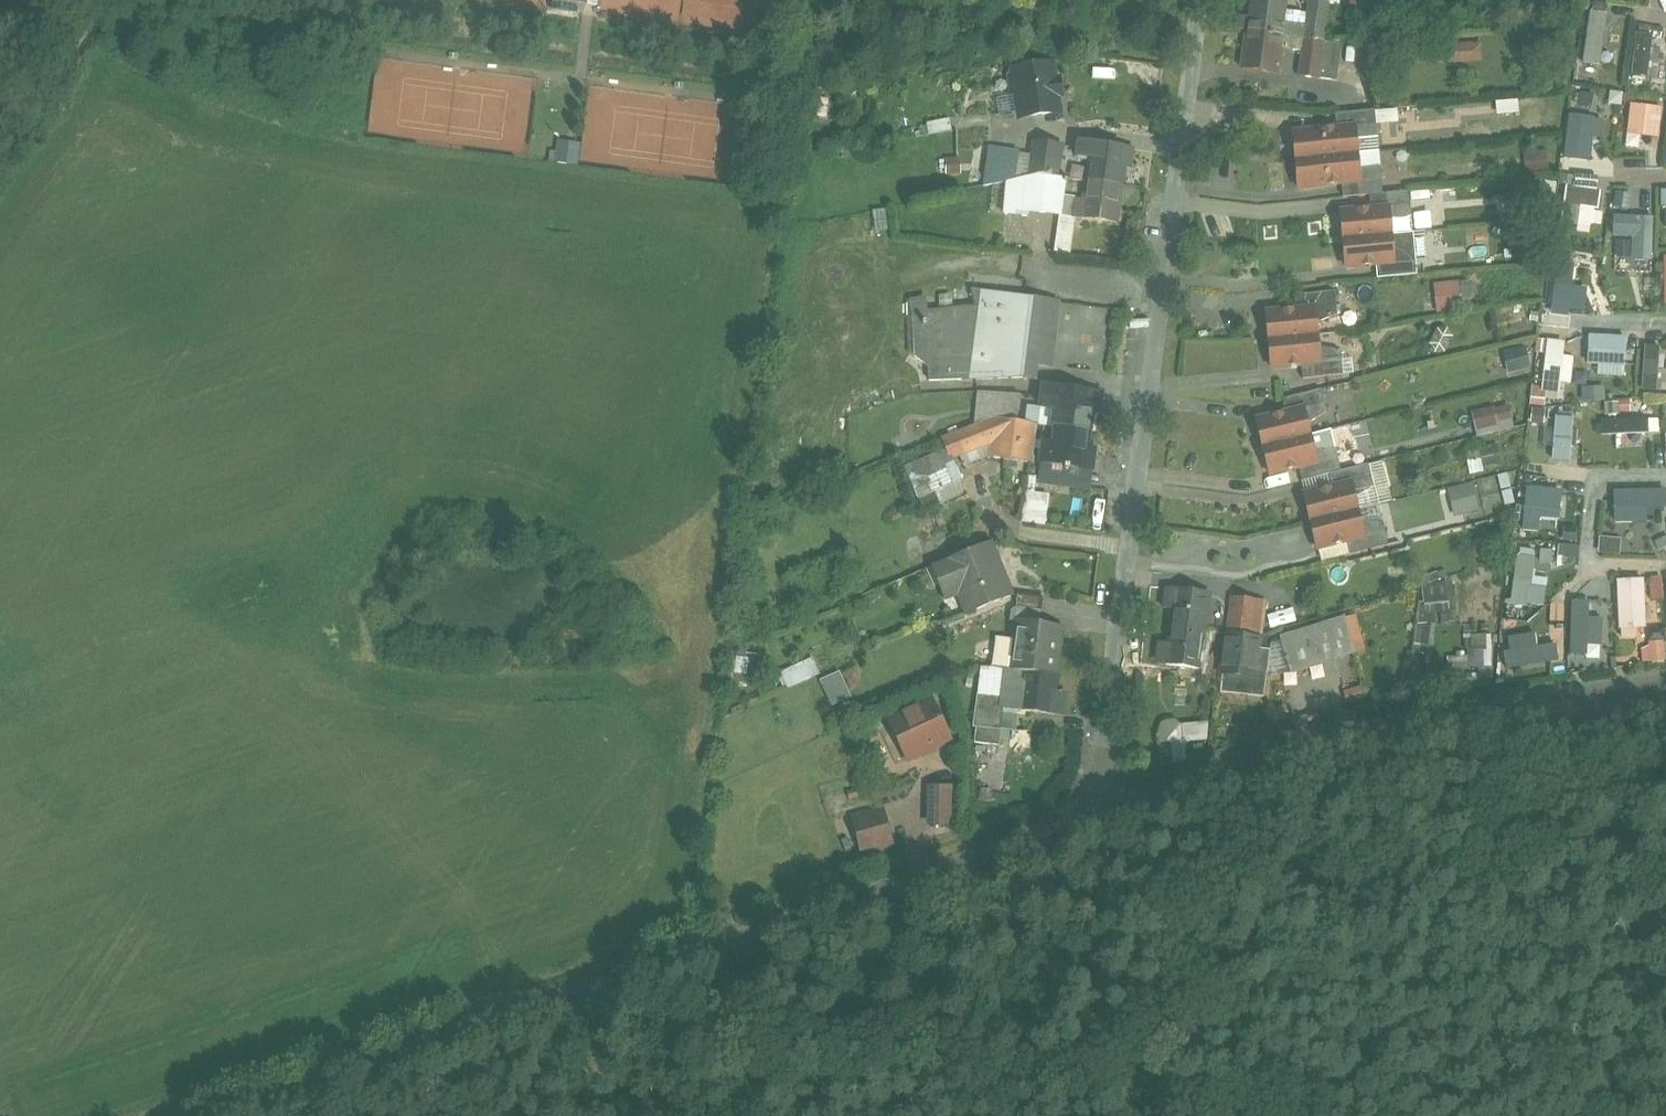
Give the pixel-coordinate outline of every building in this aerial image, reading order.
[(1249,30),(1304,37),(1305,25),(1284,22),(1287,0),(1253,0),(1249,30)] [(1330,3),(1309,0),(1305,25),(1304,37),(1325,39),(1330,3)] [(1350,24),(1367,24),(1368,6),(1362,6),(1362,0),(1351,0),(1350,24)] [(1434,6),(1415,7),(1415,22),(1434,21),(1434,6)] [(1590,11),(1582,64),(1599,66),(1607,13),(1590,11)] [(1304,37),(1249,30),(1243,67),(1277,72),(1281,48),(1302,51),(1304,37)] [(1641,34),(1637,33),(1631,78),(1648,80),(1653,35),(1651,35),(1652,31),(1642,30),(1641,34)] [(1325,39),(1304,37),(1302,51),(1298,74),(1336,80),(1341,41),(1325,39)] [(1482,42),(1446,43),(1447,63),(1482,62),(1482,42)] [(1030,54),(1013,56),(1015,70),(1032,67),(1030,54)] [(1032,67),(1015,70),(1016,75),(1011,76),(1013,89),(1018,94),(1022,117),(1062,111),(1060,95),(1063,95),(1061,78),(1057,79),(1055,64),(1032,67)] [(1571,86),(1568,109),(1585,111),(1588,88),(1571,86)] [(1518,100),(1496,102),(1498,116),(1520,114),(1518,100)] [(1659,108),(1630,104),(1626,137),(1635,138),(1649,139),(1656,140),(1659,108)] [(1402,107),(1379,109),(1381,124),(1403,122),(1402,107)] [(1582,130),(1585,111),(1568,109),(1566,128),(1582,130)] [(1377,110),(1337,114),(1337,115),(1338,115),(1340,128),(1357,126),(1360,153),(1381,151),(1377,110)] [(1609,114),(1585,111),(1582,130),(1578,161),(1583,162),(1597,164),(1601,133),(1607,134),(1609,114)] [(1360,153),(1357,126),(1340,128),(1295,132),(1298,159),(1297,159),(1297,160),(1381,152),(1381,151),(1360,153)] [(1404,133),(1387,128),(1383,144),(1400,148),(1404,133)] [(1649,139),(1635,138),(1634,148),(1648,150),(1649,139)] [(554,161),(578,162),(578,140),(555,140),(554,161)] [(1063,145),(1037,141),(1032,175),(1035,176),(1046,174),(1059,176),(1063,145)] [(1127,147),(1082,141),(1080,155),(1092,156),(1089,179),(1122,184),(1127,147)] [(1021,152),(990,147),(990,149),(985,185),(986,185),(1018,178),(1021,152)] [(990,149),(979,148),(975,170),(986,172),(990,149)] [(1665,148),(1654,148),(1653,166),(1665,166),(1665,148)] [(1381,152),(1297,160),(1298,160),(1301,187),(1345,183),(1362,181),(1361,168),(1360,154),(1381,152)] [(1549,158),(1527,159),(1528,174),(1550,172),(1549,158)] [(1581,177),(1583,162),(1578,161),(1561,159),(1559,174),(1581,177)] [(1382,166),(1361,168),(1362,181),(1345,183),(1346,196),(1345,196),(1345,197),(1371,195),(1385,193),(1382,166)] [(1059,176),(1046,174),(1035,176),(1030,209),(1063,213),(1067,177),(1059,176)] [(1032,175),(1018,178),(1018,179),(1010,180),(1007,213),(1029,215),(1030,209),(1035,176),(1032,175)] [(1122,184),(1089,179),(1086,201),(1081,200),(1080,209),(1085,210),(1084,216),(1117,220),(1122,184)] [(1537,201),(1553,203),(1555,183),(1539,181),(1537,201)] [(1601,192),(1566,187),(1561,225),(1578,228),(1581,208),(1599,211),(1601,192)] [(1385,193),(1371,195),(1372,196),(1373,196),(1374,209),(1391,207),(1393,222),(1414,216),(1411,191),(1385,193)] [(1614,239),(1631,239),(1631,214),(1631,205),(1614,205),(1614,239)] [(1371,209),(1343,212),(1345,239),(1394,235),(1393,222),(1391,207),(1389,208),(1374,209),(1371,209)] [(1654,272),(1654,214),(1631,214),(1631,239),(1631,272),(1654,272)] [(1438,215),(1424,216),(1425,230),(1439,229),(1438,215)] [(1416,221),(1394,223),(1395,239),(1417,237),(1416,221)] [(1394,235),(1345,239),(1348,266),(1379,264),(1396,262),(1395,247),(1394,235)] [(1487,235),(1475,236),(1476,248),(1489,247),(1487,235)] [(1417,250),(1395,247),(1396,262),(1379,264),(1380,277),(1379,277),(1379,278),(1419,274),(1417,250)] [(1494,250),(1477,252),(1478,264),(1496,262),(1494,250)] [(1552,318),(1568,320),(1574,263),(1557,262),(1552,318)] [(1461,281),(1433,285),(1436,315),(1464,311),(1461,281)] [(1615,310),(1605,281),(1586,288),(1597,317),(1615,310)] [(1061,301),(976,290),(979,305),(929,310),(928,296),(907,300),(908,355),(915,355),(931,366),(931,379),(1027,376),(1027,378),(1028,378),(1030,363),(1054,366),(1061,301)] [(1337,291),(1297,295),(1297,296),(1298,296),(1299,309),(1317,307),(1318,323),(1339,315),(1337,291)] [(1488,296),(1475,298),(1476,307),(1489,305),(1488,296)] [(1081,309),(1064,307),(1062,325),(1079,327),(1081,309)] [(1299,309),(1268,312),(1271,339),(1319,335),(1318,323),(1317,307),(1299,309)] [(1438,328),(1429,344),(1432,355),(1446,354),(1454,338),(1448,328),(1438,328)] [(1319,335),(1271,339),(1274,367),(1305,364),(1322,362),(1321,347),(1319,335)] [(1596,375),(1624,375),(1624,336),(1585,336),(1585,363),(1596,363),(1596,375)] [(1565,343),(1546,341),(1542,388),(1542,394),(1547,395),(1561,396),(1562,386),(1564,359),(1565,343)] [(1343,351),(1321,347),(1322,362),(1305,364),(1306,377),(1305,377),(1305,378),(1345,374),(1343,351)] [(1526,347),(1502,352),(1507,375),(1531,370),(1526,347)] [(1643,347),(1642,392),(1665,393),(1665,347),(1643,347)] [(1575,360),(1564,359),(1562,386),(1572,387),(1575,360)] [(1097,392),(1049,386),(1044,423),(1058,425),(1092,430),(1097,392)] [(1581,387),(1582,401),(1603,399),(1602,386),(1581,387)] [(1546,408),(1547,395),(1542,394),(1542,388),(1533,387),(1531,407),(1546,408)] [(1322,389),(1283,399),(1287,413),(1304,409),(1308,424),(1327,413),(1322,389)] [(1615,406),(1615,390),(1604,391),(1604,406),(1606,406),(1614,406),(1615,406)] [(1023,394),(981,391),(979,424),(996,418),(996,417),(1008,418),(1020,420),(1023,394)] [(1346,397),(1331,401),(1335,415),(1349,411),(1346,397)] [(1511,404),(1470,415),(1476,439),(1518,428),(1511,404)] [(1614,406),(1606,406),(1606,419),(1614,419),(1614,406)] [(1287,413),(1257,420),(1263,447),(1311,435),(1308,424),(1304,409),(1287,413)] [(1547,411),(1534,410),(1533,424),(1546,424),(1547,411)] [(1020,420),(1008,418),(996,417),(996,418),(979,424),(957,433),(963,451),(993,441),(991,454),(1032,459),(1037,422),(1020,420)] [(1559,419),(1553,419),(1550,465),(1582,467),(1585,421),(1573,420),(1559,419)] [(1601,422),(1602,440),(1631,439),(1650,439),(1650,437),(1650,422),(1650,421),(1601,422)] [(1662,422),(1650,422),(1650,437),(1662,436),(1662,422)] [(1092,430),(1058,425),(1055,442),(1046,440),(1044,461),(1068,464),(1068,467),(1071,467),(1072,465),(1088,467),(1089,458),(1096,459),(1098,447),(1090,446),(1092,430)] [(1335,429),(1311,435),(1315,453),(1336,447),(1339,447),(1335,429)] [(957,433),(944,438),(951,458),(964,453),(963,451),(957,433)] [(1311,435),(1263,447),(1270,474),(1301,466),(1317,462),(1315,453),(1311,435)] [(1499,437),(1479,443),(1486,472),(1506,466),(1499,437)] [(988,447),(960,457),(964,468),(992,458),(988,447)] [(1336,447),(1315,453),(1317,462),(1301,466),(1304,480),(1330,474),(1341,471),(1336,447)] [(1341,471),(1330,474),(1334,488),(1351,483),(1354,492),(1375,487),(1369,464),(1341,471)] [(1068,467),(1041,465),(1039,486),(1091,491),(1093,469),(1089,469),(1071,467),(1068,467)] [(1045,526),(1049,494),(1035,493),(1036,477),(1029,476),(1024,523),(1045,526)] [(960,482),(934,494),(940,507),(966,495),(960,482)] [(1334,488),(1304,495),(1311,521),(1358,510),(1354,492),(1351,483),(1334,488)] [(1474,486),(1449,491),(1456,519),(1481,513),(1474,486)] [(1543,491),(1526,490),(1523,534),(1539,535),(1543,491)] [(1615,491),(1615,512),(1665,512),(1665,491),(1615,491)] [(1107,503),(1095,502),(1093,525),(1105,526),(1107,503)] [(1358,510),(1311,521),(1317,549),(1347,541),(1365,537),(1361,522),(1358,510)] [(1383,523),(1361,522),(1365,537),(1347,541),(1350,555),(1389,545),(1383,523)] [(1579,530),(1564,529),(1563,545),(1578,545),(1579,530)] [(1623,540),(1601,539),(1600,556),(1622,557),(1623,540)] [(991,542),(936,564),(944,584),(959,579),(972,611),(1013,594),(991,542)] [(1321,560),(1347,553),(1344,544),(1319,550),(1321,560)] [(1521,548),(1520,559),(1534,560),(1535,550),(1521,548)] [(1560,554),(1543,555),(1543,564),(1560,564),(1560,554)] [(1532,586),(1535,560),(1534,560),(1520,559),(1516,558),(1515,564),(1512,564),(1510,580),(1513,580),(1513,584),(1532,586)] [(1649,599),(1662,599),(1662,576),(1649,576),(1649,599)] [(1645,582),(1617,583),(1618,631),(1622,631),(1638,631),(1646,630),(1645,582)] [(1546,588),(1512,587),(1511,602),(1511,606),(1533,606),(1546,607),(1546,588)] [(1211,591),(1177,588),(1172,626),(1205,630),(1209,606),(1218,608),(1220,594),(1211,593),(1211,591)] [(1045,597),(1021,594),(1019,607),(1043,610),(1045,597)] [(1261,598),(1234,595),(1230,633),(1256,637),(1261,598)] [(1447,595),(1419,598),(1421,617),(1449,614),(1447,595)] [(1532,620),(1533,606),(1511,606),(1511,602),(1505,602),(1504,620),(1532,620)] [(1595,606),(1574,605),(1572,646),(1601,647),(1602,624),(1595,624),(1595,606)] [(1043,610),(1019,607),(1013,610),(1012,621),(1020,622),(1020,620),(1042,623),(1043,610)] [(1357,616),(1284,638),(1284,640),(1293,671),(1356,652),(1353,643),(1364,641),(1357,616)] [(1042,623),(1020,620),(1020,622),(1014,669),(1025,671),(1057,675),(1064,626),(1042,623)] [(1665,640),(1665,625),(1652,629),(1652,641),(1665,640)] [(1205,630),(1172,626),(1168,663),(1200,667),(1205,630)] [(1638,631),(1622,631),(1623,640),(1639,640),(1638,631)] [(1230,633),(1229,633),(1229,634),(1228,634),(1223,672),(1225,672),(1223,691),(1266,696),(1269,675),(1272,649),(1262,648),(1265,638),(1256,637),(1230,633)] [(1494,636),(1471,636),(1470,671),(1493,671),(1494,636)] [(1284,640),(1273,643),(1272,649),(1269,675),(1293,671),(1284,640)] [(1640,641),(1640,664),(1665,663),(1665,640),(1652,641),(1640,641)] [(1506,653),(1508,670),(1557,662),(1555,646),(1506,653)] [(1616,649),(1604,649),(1604,667),(1616,667),(1616,649)] [(761,654),(733,654),(733,682),(761,682),(761,654)] [(813,659),(778,669),(783,687),(818,677),(813,659)] [(1566,675),(1565,662),(1556,663),(1556,675),(1566,675)] [(852,698),(840,671),(820,679),(832,707),(852,698)] [(1057,675),(1025,671),(1024,681),(1021,709),(1055,713),(1055,707),(1064,708),(1066,693),(1057,691),(1061,675),(1057,675)] [(1004,696),(982,693),(978,725),(1004,729),(1006,708),(1021,709),(1024,681),(1006,679),(1004,696)] [(934,699),(890,719),(909,759),(953,739),(934,699)] [(1159,763),(1185,762),(1184,742),(1208,741),(1207,720),(1157,722),(1159,763)] [(948,785),(927,785),(927,827),(948,827),(948,785)] [(885,809),(855,817),(865,851),(894,843),(885,809)]
